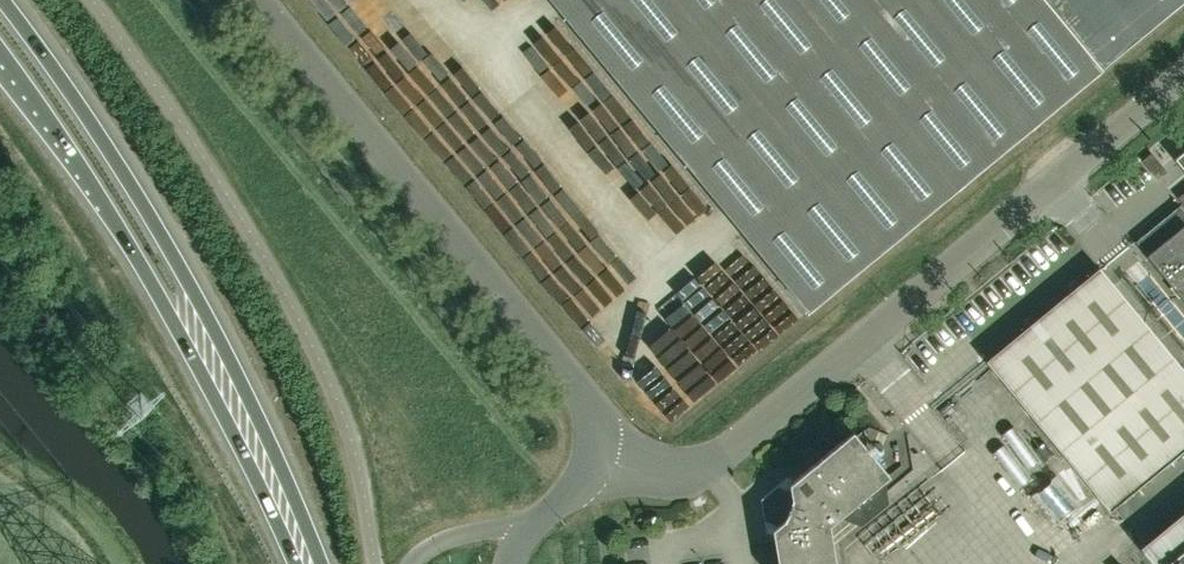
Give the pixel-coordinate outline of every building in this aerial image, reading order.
[(807,311),(1183,0),(551,0),(807,311)] [(1175,158),(1183,169),(1183,151),(1175,158)] [(1152,153),(1143,160),(1158,178),(1167,171),(1152,153)] [(1180,205),(1136,241),(1183,300),(1183,210),(1180,205)] [(1114,508),(1183,450),(1183,370),(1183,369),(1101,270),(992,360),(1114,508)] [(840,516),(861,525),(888,503),(884,479),(889,475),(853,431),(789,484),(791,498),(787,497),(777,505),(779,518),(784,520),(772,529),(778,563),(836,563),(829,525),(840,516)] [(1165,563),(1183,563),(1183,548),(1165,563)]
